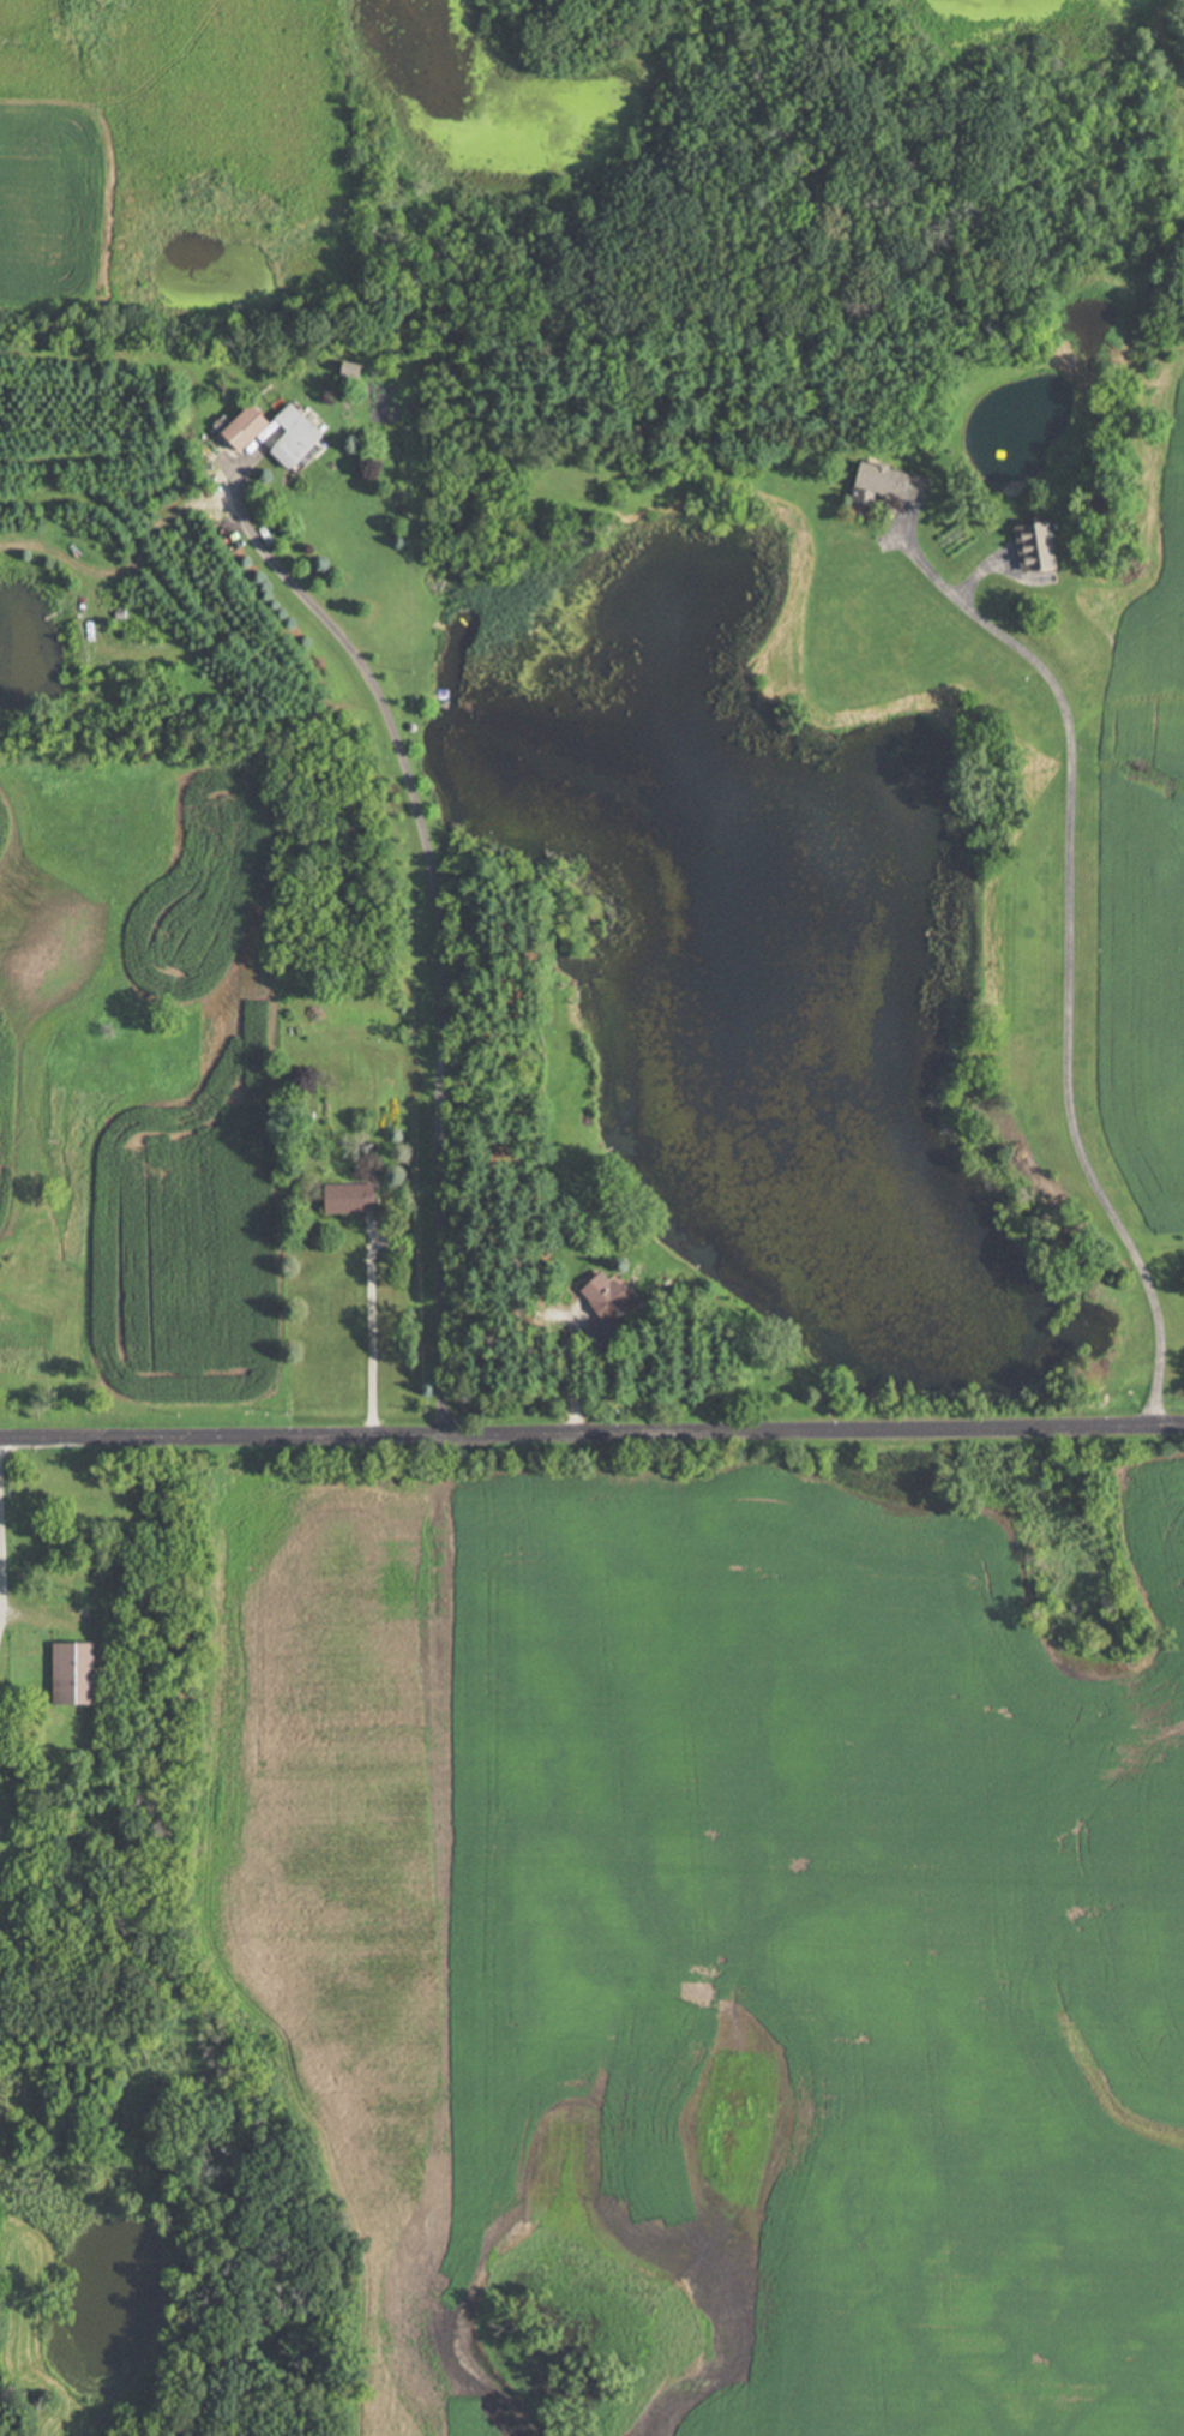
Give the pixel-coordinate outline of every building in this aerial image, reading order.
[(233,433),(254,454),(284,423),(263,402),(233,433)] [(286,418),(300,431),(281,452),(302,472),(336,436),(300,403),(286,418)] [(864,460),(855,501),(886,508),(889,494),(930,503),(936,476),(864,460)] [(1025,574),(1061,570),(1055,522),(1019,527),(1025,574)] [(330,1184),(330,1213),(381,1213),(381,1184),(330,1184)] [(106,1640),(64,1640),(64,1703),(106,1703),(106,1640)]
